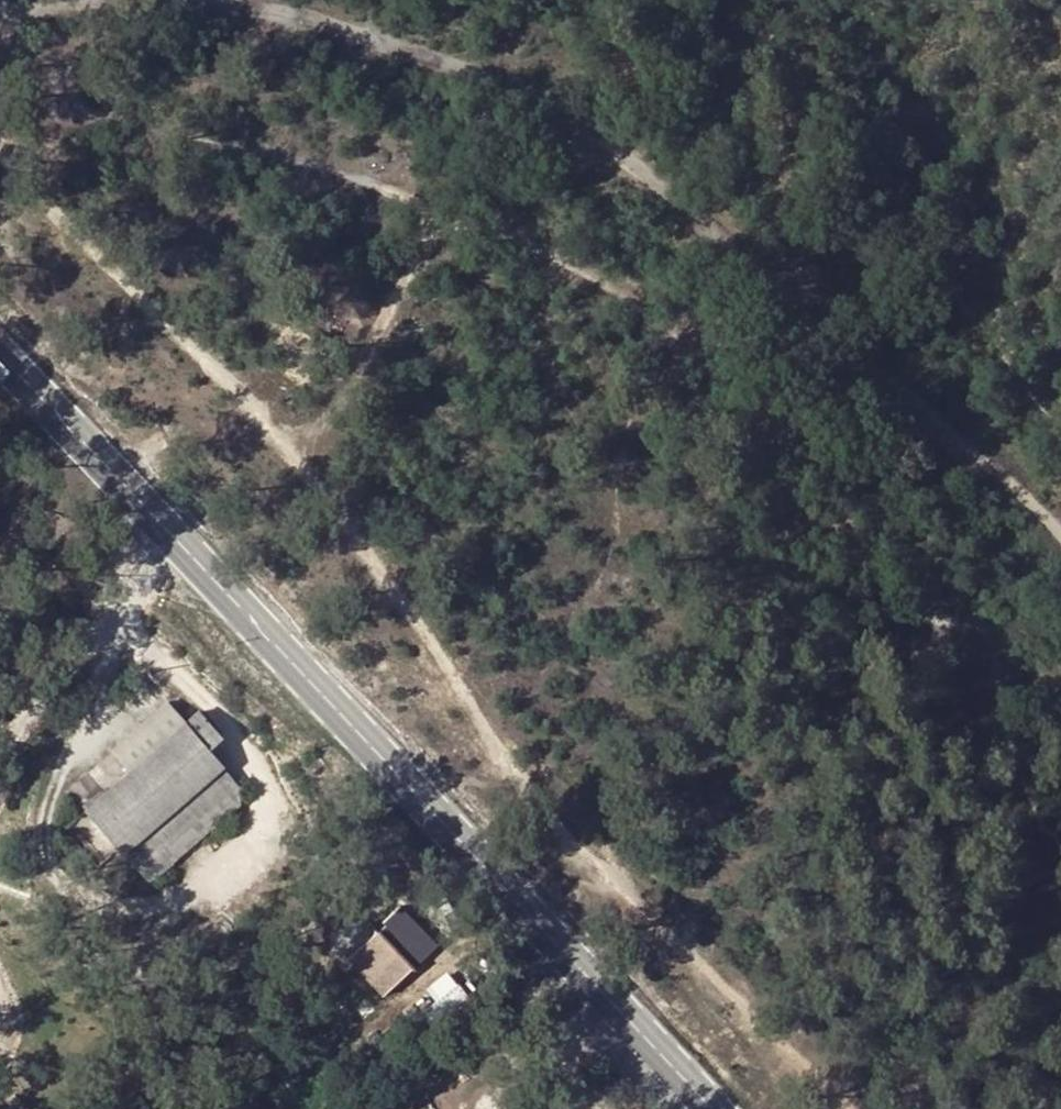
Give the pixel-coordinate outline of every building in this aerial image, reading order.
[(135,771),(87,812),(123,853),(223,767),(209,751),(222,740),(200,715),(186,727),(170,708),(119,752),(135,771)] [(237,789),(239,787),(223,767),(123,853),(150,883),(241,806),(237,801),(242,796),(237,789)] [(123,853),(87,812),(66,830),(101,871),(123,853)] [(361,914),(332,942),(351,962),(379,933),(361,914)] [(430,952),(398,918),(379,933),(351,962),(384,996),(430,952)] [(442,1015),(470,992),(452,970),(424,993),(442,1015)] [(354,1009),(358,1016),(366,1010),(361,1003),(354,1009)]
